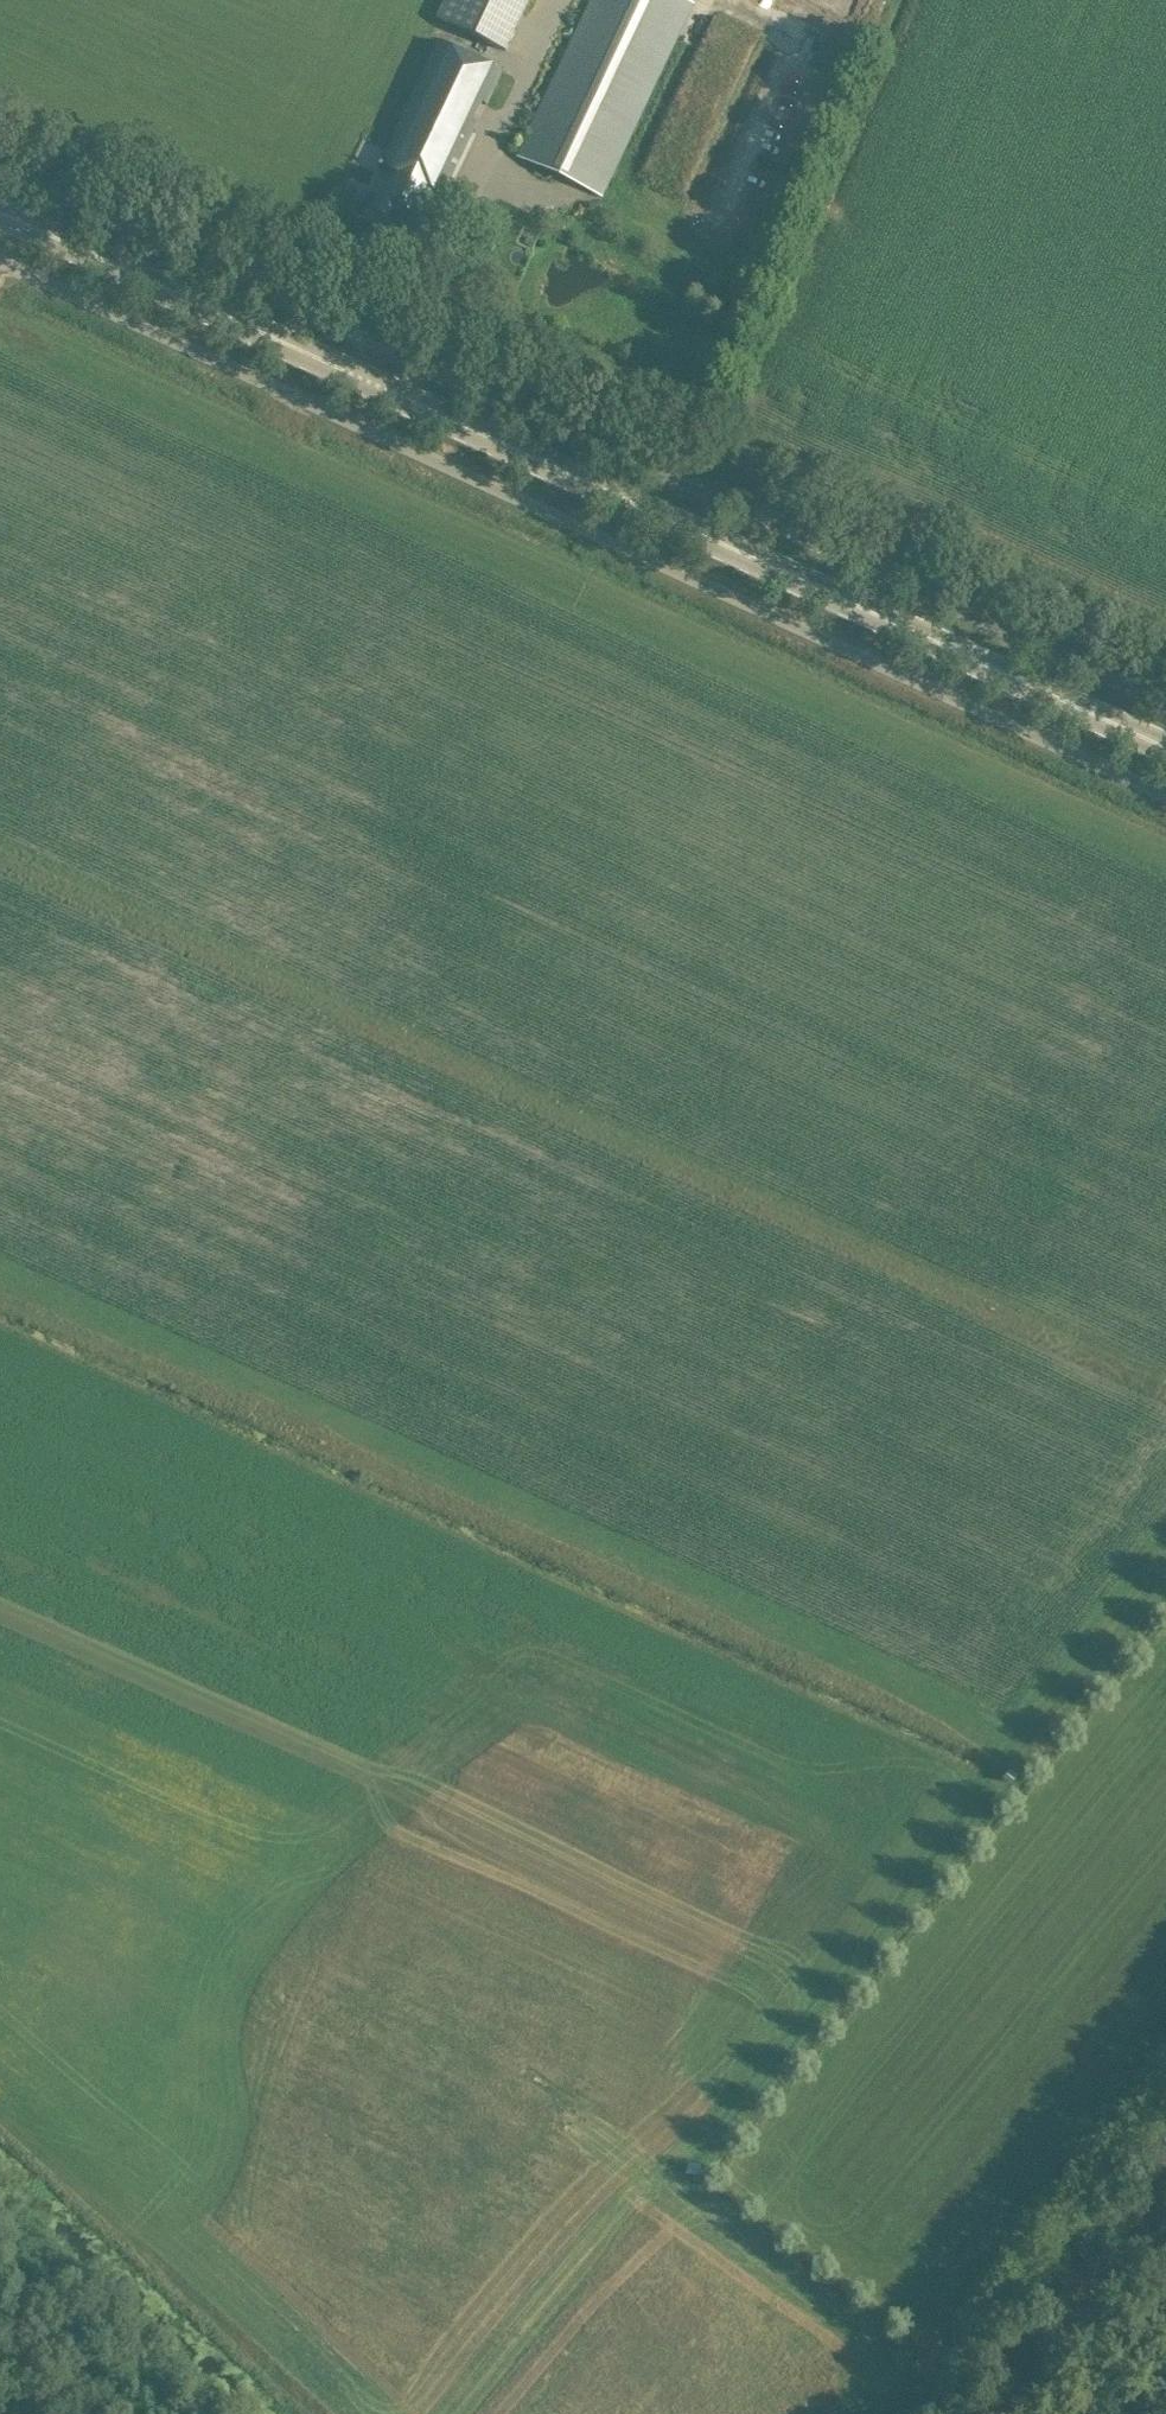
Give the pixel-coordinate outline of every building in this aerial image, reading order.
[(506,51),(530,0),(445,0),(437,19),(506,51)] [(603,196),(694,5),(684,0),(591,0),(517,156),(603,196)] [(504,71),(440,39),(381,163),(392,168),(374,211),(395,221),(395,220),(415,230),(434,191),(443,196),(479,121),(476,119),(484,102),(488,104),(504,71)]
